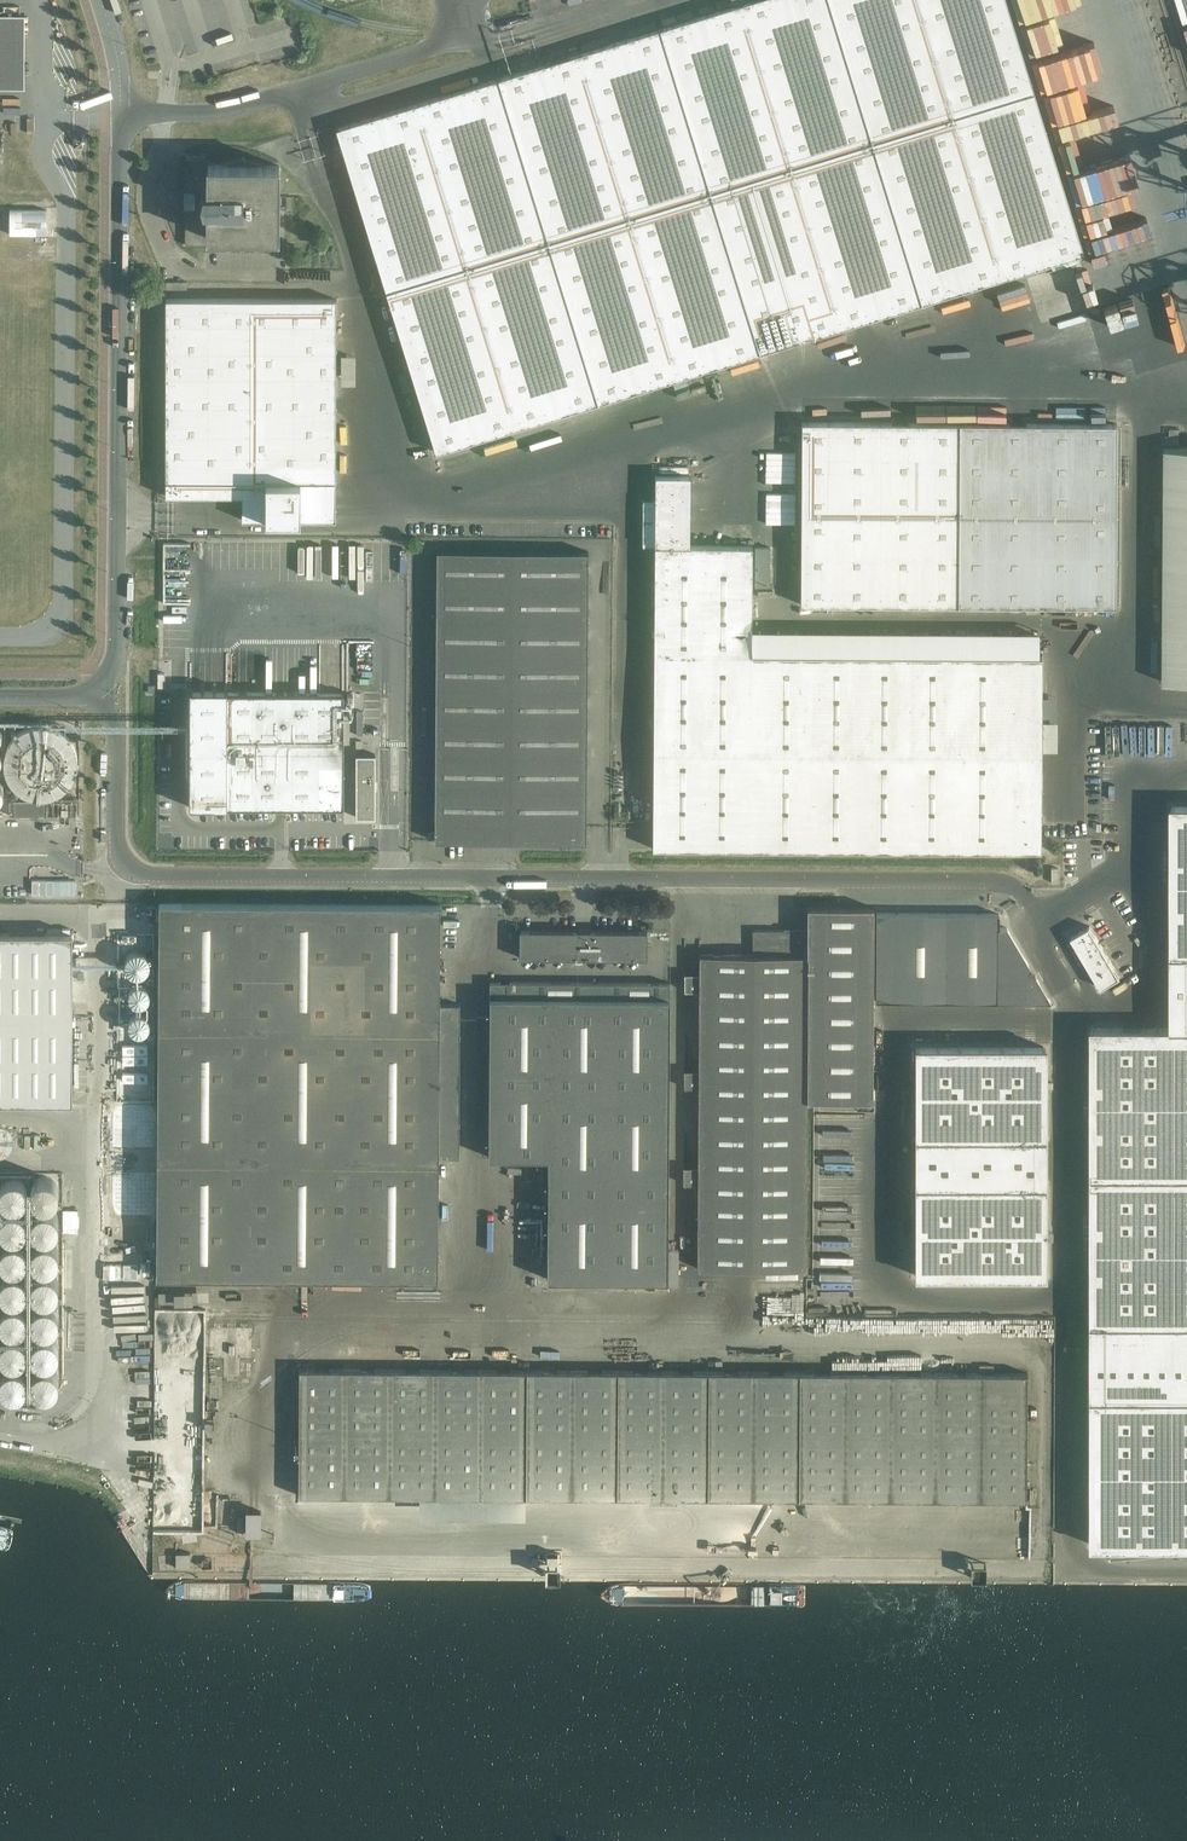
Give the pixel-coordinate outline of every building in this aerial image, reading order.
[(1006,0),(751,0),(336,128),(436,452),(1083,252),(1006,0)] [(536,65),(535,60),(521,64),(522,70),(536,65)] [(245,85),(245,76),(223,76),(223,85),(245,85)] [(82,146),(82,135),(74,135),(74,145),(82,146)] [(278,236),(278,198),(279,165),(260,165),(260,163),(243,158),(226,163),(226,165),(205,164),(205,156),(186,156),(185,192),(195,192),(195,208),(185,208),(185,244),(204,244),(204,236),(225,236),(225,237),(242,242),(260,237),(260,236),(278,236)] [(47,234),(47,210),(10,210),(10,234),(47,234)] [(336,519),(336,299),(166,298),(166,495),(242,495),(242,519),(336,519)] [(1115,606),(1117,424),(802,422),(800,604),(1115,606)] [(1165,448),(1164,682),(1186,682),(1186,448),(1165,448)] [(1040,851),(1042,681),(1042,656),(752,654),(752,546),(655,545),(653,848),(1040,851)] [(586,841),(588,552),(437,551),(435,840),(586,841)] [(189,690),(189,807),(275,807),(275,806),(286,806),(286,807),(344,807),(344,692),(342,692),(342,694),(320,694),(320,692),(227,692),(228,690),(225,690),(225,691),(215,691),(215,690),(213,690),(213,691),(204,691),(204,690),(202,690),(202,691),(192,691),(192,690),(189,690)] [(30,797),(33,798),(35,798),(38,799),(41,799),(43,799),(46,798),(49,798),(51,797),(53,797),(55,796),(58,795),(59,794),(61,793),(63,791),(65,789),(67,788),(69,786),(71,783),(72,781),(74,779),(75,777),(76,774),(76,771),(77,769),(77,766),(78,764),(78,762),(78,760),(77,757),(77,754),(76,752),(75,749),(74,747),(74,746),(73,743),(71,741),(70,739),(68,737),(66,735),(64,733),(63,732),(61,731),(58,729),(57,729),(55,728),(52,727),(50,726),(46,725),(43,725),(41,725),(37,725),(34,726),(31,726),(30,726),(28,727),(25,728),(24,729),(22,730),(19,732),(17,733),(15,735),(14,736),(13,738),(11,740),(10,741),(9,743),(7,746),(6,748),(5,751),(5,753),(4,756),(4,759),(4,761),(4,763),(4,765),(4,768),(5,770),(5,772),(6,774),(7,777),(8,779),(9,781),(10,783),(12,786),(14,788),(16,790),(18,791),(20,793),(24,795),(26,796),(28,796),(30,797)] [(171,737),(171,729),(162,729),(162,737),(171,737)] [(355,806),(355,807),(356,807),(356,817),(369,817),(370,817),(375,817),(375,790),(376,790),(376,789),(375,789),(375,781),(376,781),(376,780),(375,780),(375,754),(356,754),(356,806),(355,806)] [(9,800),(9,815),(77,815),(77,801),(9,800)] [(1186,954),(1186,807),(1173,807),(1173,953),(1172,953),(1172,955),(1174,955),(1174,954),(1186,954)] [(32,894),(75,894),(75,880),(32,879),(32,894)] [(460,1069),(460,1004),(440,1004),(440,904),(159,902),(157,1276),(438,1278),(439,1157),(459,1157),(460,1084),(463,1084),(463,1069),(460,1069)] [(872,1101),(874,907),(808,907),(807,907),(807,931),(753,930),(753,954),(699,954),(699,978),(685,978),(685,990),(699,990),(698,1074),(684,1074),(684,1087),(698,1087),(697,1171),(683,1171),(683,1183),(698,1183),(697,1268),(806,1269),(807,1100),(872,1101)] [(1090,926),(1071,937),(1102,988),(1120,977),(1090,926)] [(1029,964),(1007,927),(996,927),(997,1001),(999,1001),(1014,1001),(1051,1002),(1035,976),(1028,976),(1029,964)] [(647,958),(647,931),(520,930),(519,957),(647,958)] [(72,933),(45,933),(45,935),(9,935),(9,933),(0,933),(0,1102),(9,1102),(9,1100),(44,1100),(44,1102),(72,1102),(72,933)] [(667,1280),(669,983),(490,982),(489,1157),(548,1157),(547,1279),(667,1280)] [(1094,1176),(1186,1176),(1186,1028),(1174,1028),(1174,1027),(1173,1027),(1173,1028),(1158,1028),(1158,1027),(1156,1027),(1156,1028),(1146,1028),(1146,1027),(1144,1027),(1144,1028),(1133,1028),(1123,1028),(1123,1027),(1121,1027),(1121,1028),(1111,1028),(1111,1027),(1109,1027),(1109,1028),(1094,1028),(1094,1027),(1093,1027),(1092,1027),(1092,1029),(1094,1029),(1094,1056),(1094,1176)] [(916,1048),(916,1136),(915,1136),(915,1138),(917,1138),(917,1137),(937,1137),(937,1138),(939,1138),(939,1137),(959,1137),(959,1138),(960,1138),(960,1137),(980,1137),(980,1138),(981,1138),(981,1137),(1001,1137),(1001,1138),(1002,1138),(1002,1137),(1022,1137),(1022,1138),(1024,1138),(1024,1137),(1044,1137),(1044,1138),(1046,1138),(1046,1136),(1044,1136),(1044,1048),(968,1048),(916,1048)] [(1094,1176),(1094,1178),(1094,1188),(1094,1293),(1094,1322),(1092,1322),(1092,1324),(1094,1324),(1094,1323),(1110,1323),(1110,1324),(1111,1324),(1111,1323),(1122,1323),(1122,1324),(1123,1324),(1123,1323),(1144,1323),(1144,1324),(1146,1324),(1146,1323),(1152,1323),(1156,1323),(1156,1324),(1158,1324),(1158,1323),(1172,1323),(1172,1324),(1174,1324),(1174,1323),(1186,1323),(1186,1176),(1094,1176)] [(1022,1184),(1002,1184),(1001,1184),(981,1184),(980,1184),(960,1184),(959,1184),(939,1184),(937,1184),(917,1184),(915,1184),(915,1186),(916,1186),(916,1231),(916,1274),(993,1274),(1044,1274),(1044,1264),(1044,1186),(1046,1186),(1046,1184),(1044,1184),(1023,1184),(1022,1184)] [(1027,1500),(1027,1373),(299,1368),(298,1495),(648,1497),(648,1500),(677,1500),(677,1497),(1027,1500)] [(1094,1544),(1186,1544),(1186,1397),(1174,1397),(1174,1396),(1172,1396),(1172,1397),(1158,1397),(1158,1396),(1156,1396),(1156,1397),(1146,1397),(1146,1396),(1144,1396),(1144,1397),(1123,1397),(1123,1396),(1121,1396),(1121,1397),(1111,1397),(1111,1396),(1109,1396),(1109,1397),(1094,1397),(1094,1396),(1092,1396),(1092,1398),(1094,1398),(1094,1469),(1094,1544)] [(11,1414),(12,1401),(0,1400),(0,1414),(11,1414)] [(247,1532),(263,1531),(262,1508),(247,1508),(247,1532)]
